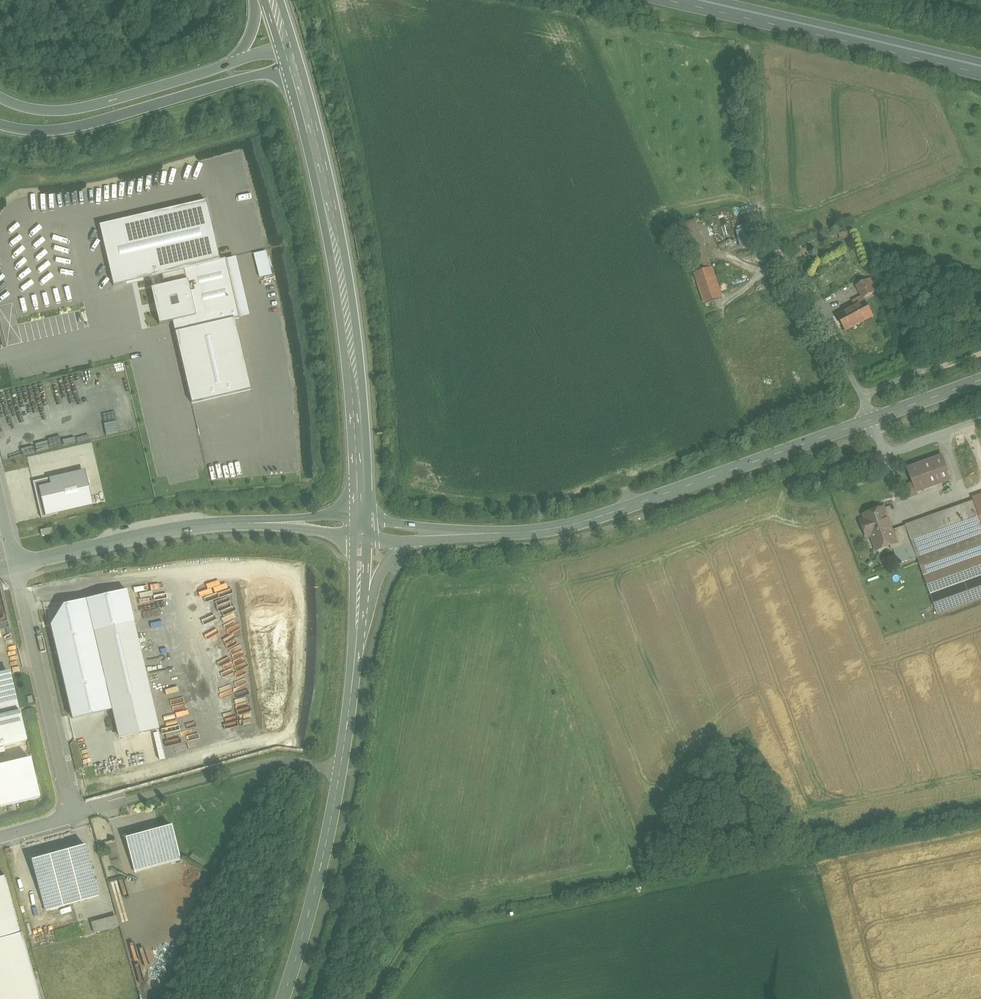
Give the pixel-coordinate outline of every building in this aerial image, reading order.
[(172,322),(192,403),(252,388),(235,319),(240,318),(225,259),(220,260),(205,199),(99,225),(115,287),(151,278),(158,305),(163,325),(172,322)] [(753,228),(738,229),(739,247),(755,246),(753,228)] [(701,234),(684,240),(689,255),(706,249),(701,234)] [(253,253),(260,277),(273,273),(266,250),(253,253)] [(722,298),(712,268),(695,273),(705,304),(722,298)] [(868,280),(856,286),(863,299),(875,293),(875,292),(878,290),(871,278),(868,280)] [(865,301),(838,316),(846,331),(874,316),(865,301)] [(943,456),(908,468),(917,492),(951,480),(943,456)] [(44,519),(93,507),(85,473),(36,485),(44,519)] [(906,526),(912,543),(918,557),(980,535),(980,518),(975,501),(906,526)] [(892,531),(884,508),(864,515),(866,520),(862,521),(867,537),(874,535),(877,544),(888,540),(892,550),(901,547),(895,530),(892,531)] [(906,526),(895,530),(901,547),(912,543),(906,526)] [(919,560),(926,578),(980,558),(980,538),(919,560)] [(926,578),(939,616),(980,601),(980,558),(926,578)] [(135,622),(94,631),(118,739),(159,730),(135,622)] [(0,674),(0,748),(26,742),(10,672),(0,674)] [(0,766),(0,807),(40,798),(31,759),(0,766)] [(171,826),(126,839),(135,873),(180,860),(171,826)] [(86,846),(31,861),(45,910),(100,895),(86,846)] [(5,876),(0,878),(0,998),(39,998),(5,876)] [(94,933),(119,926),(116,915),(91,923),(94,933)]
